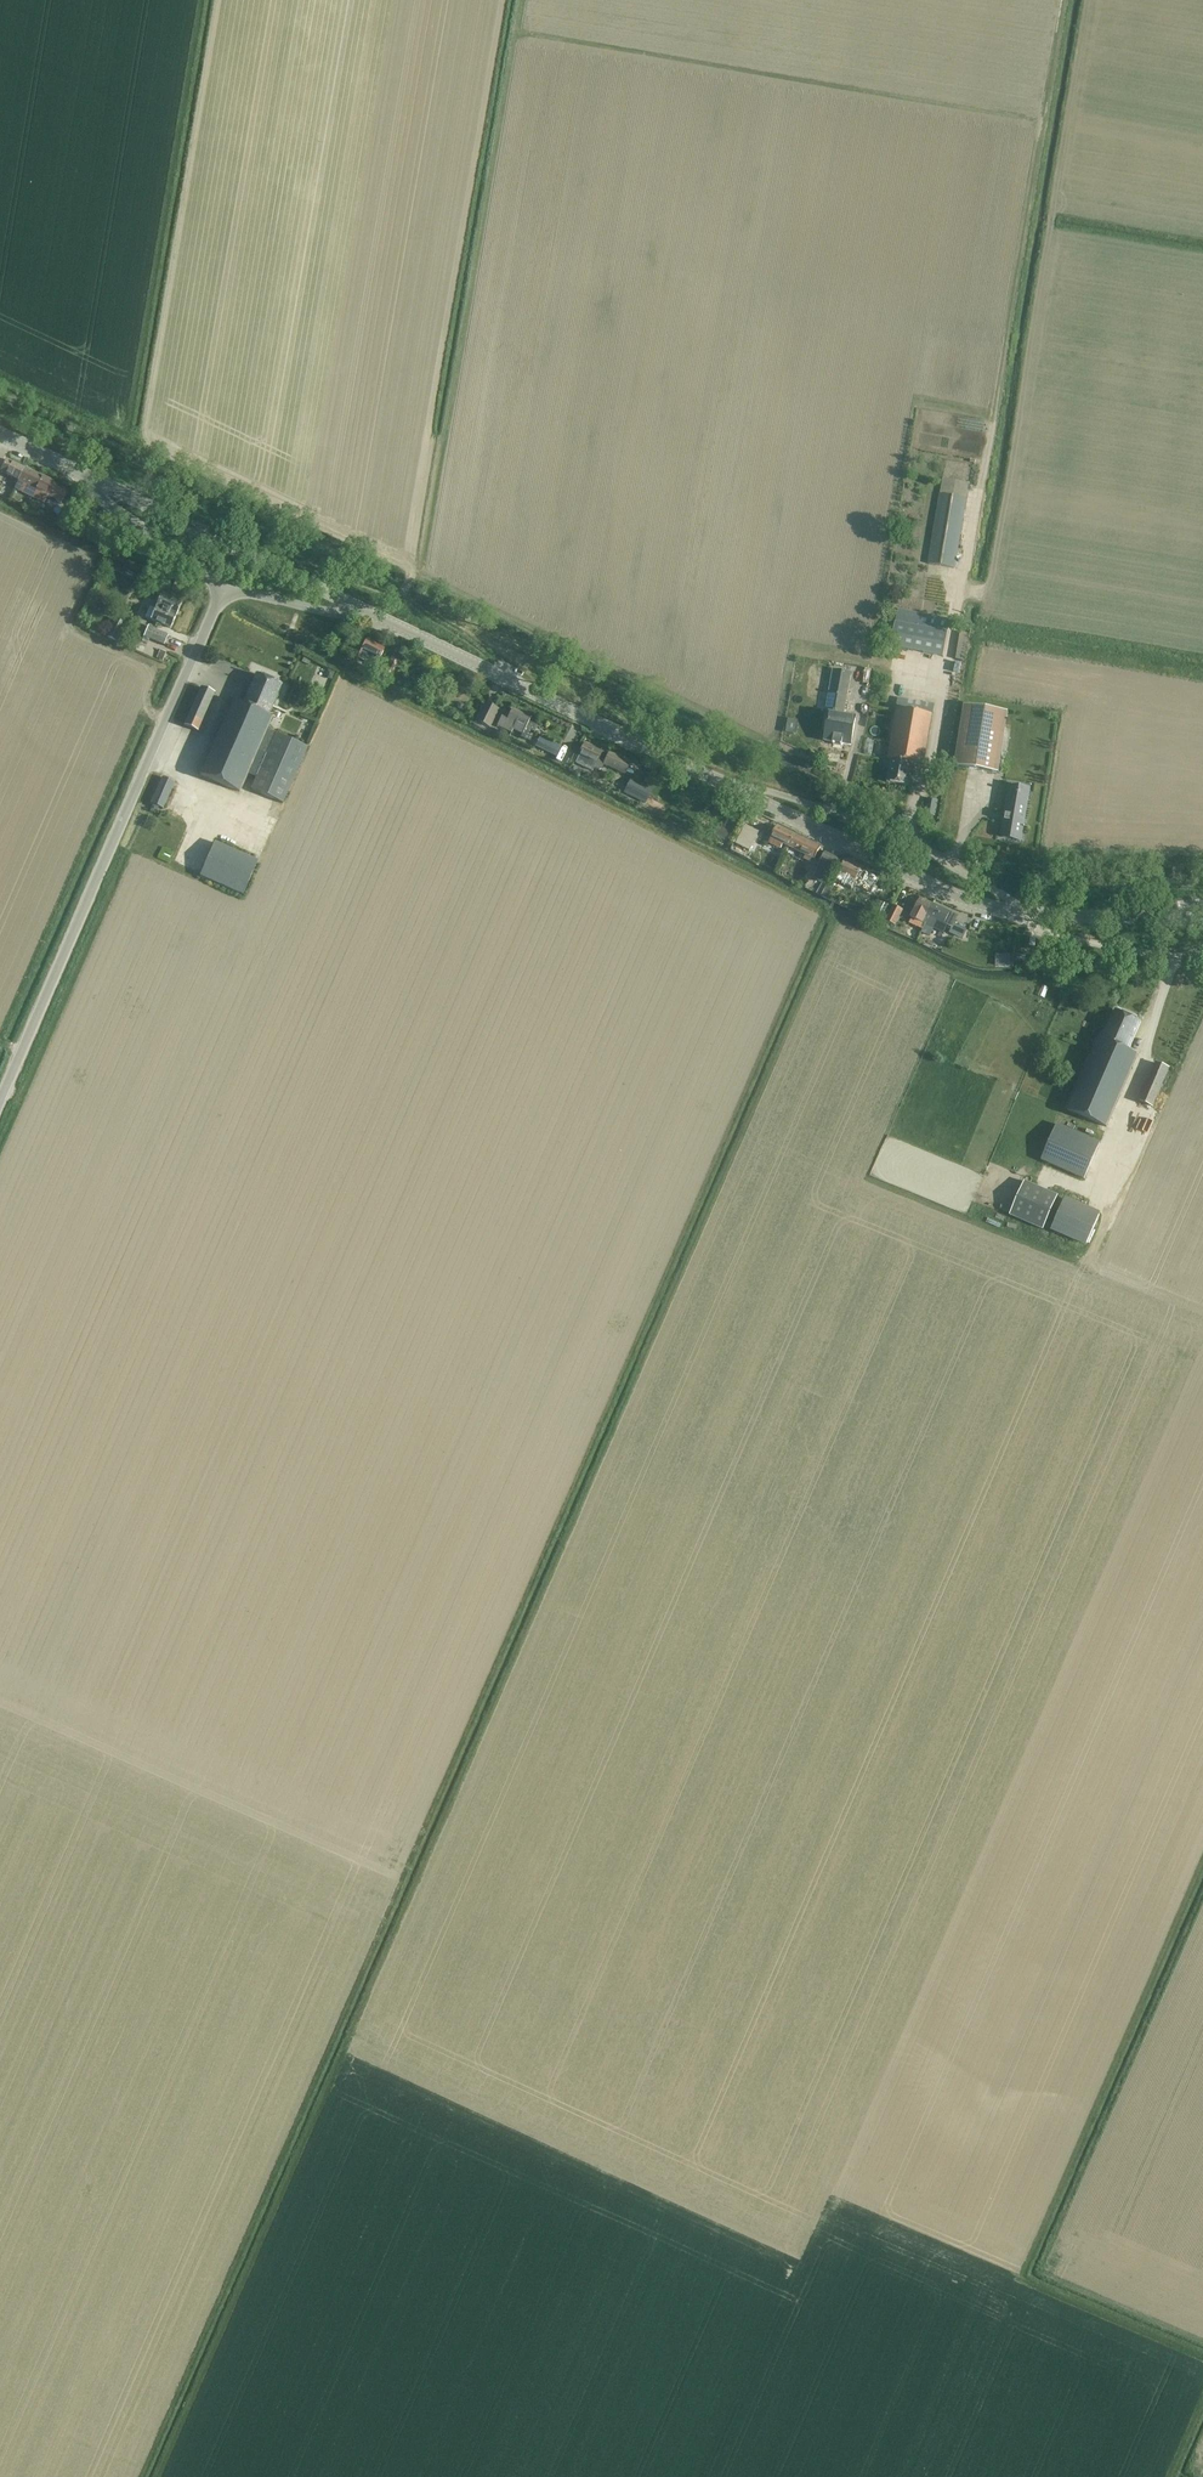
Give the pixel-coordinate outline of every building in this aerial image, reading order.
[(7,460),(1,472),(18,481),(24,469),(7,460)] [(18,483),(16,488),(33,496),(43,502),(46,495),(54,498),(59,504),(69,494),(70,494),(63,487),(62,486),(52,482),(42,478),(25,469),(24,469),(18,481),(18,483)] [(940,494),(929,564),(937,566),(954,568),(965,499),(967,488),(968,483),(943,479),(940,494)] [(64,510),(61,516),(69,520),(72,515),(64,510)] [(150,607),(145,618),(150,620),(170,629),(181,604),(161,595),(155,609),(150,607)] [(882,639),(891,641),(890,647),(894,648),(943,657),(950,620),(898,610),(895,623),(885,622),(882,639)] [(115,618),(106,637),(116,642),(125,623),(115,618)] [(167,636),(148,628),(144,637),(164,645),(167,636)] [(968,632),(960,631),(960,634),(955,659),(963,660),(968,632)] [(368,637),(358,658),(376,667),(386,646),(368,637)] [(353,652),(345,648),(342,653),(351,657),(353,652)] [(304,656),(302,661),(308,665),(311,660),(304,656)] [(392,675),(398,662),(391,659),(385,671),(392,675)] [(818,668),(814,694),(823,696),(824,688),(827,671),(827,669),(818,668)] [(327,670),(326,674),(327,678),(332,680),(334,673),(327,670)] [(826,710),(823,730),(826,730),(826,734),(824,741),(833,743),(833,744),(842,746),(842,744),(851,746),(852,739),(856,718),(844,716),(847,701),(847,698),(851,673),(835,670),(833,670),(833,672),(830,689),(829,695),(827,709),(826,710)] [(233,702),(200,775),(239,792),(242,786),(266,730),(271,719),(268,717),(281,686),(256,675),(243,706),(233,702)] [(201,688),(184,726),(198,732),(214,694),(201,688)] [(934,705),(897,698),(896,708),(887,759),(891,760),(887,782),(909,786),(913,763),(923,765),(932,715),(934,705)] [(485,701),(478,715),(475,720),(491,728),(494,723),(500,708),(485,701)] [(964,705),(954,767),(968,769),(998,774),(1005,728),(1008,712),(964,705)] [(512,729),(523,734),(521,738),(529,741),(537,726),(529,721),(530,718),(513,709),(509,718),(502,715),(497,726),(510,733),(512,729)] [(275,734),(250,790),(283,804),(307,748),(306,748),(275,734)] [(546,739),(541,749),(555,756),(560,746),(546,739)] [(601,746),(607,748),(609,742),(603,740),(601,746)] [(592,771),(594,768),(600,771),(604,765),(624,775),(630,763),(609,753),(608,756),(585,744),(579,755),(575,763),(592,771)] [(151,804),(163,809),(174,783),(162,778),(151,804)] [(631,779),(624,793),(637,800),(638,801),(645,786),(632,780),(632,779),(631,779)] [(1009,785),(1000,838),(1021,841),(1030,789),(1009,785)] [(930,799),(927,799),(924,814),(935,816),(938,801),(930,799)] [(745,825),(736,844),(749,851),(759,831),(745,825)] [(783,845),(787,847),(794,833),(777,825),(768,843),(780,849),(783,845)] [(730,832),(718,826),(714,835),(725,841),(730,832)] [(794,833),(787,847),(794,850),(806,856),(806,855),(814,858),(820,846),(794,833)] [(257,861),(215,843),(202,873),(201,877),(242,895),(257,861)] [(839,859),(825,852),(813,878),(826,884),(839,859)] [(846,860),(835,881),(852,890),(854,886),(871,894),(872,893),(879,879),(861,871),(863,868),(846,860)] [(829,881),(823,894),(822,896),(828,899),(835,884),(829,881)] [(920,897),(910,918),(913,919),(918,921),(917,925),(916,927),(921,929),(924,924),(924,923),(928,916),(926,915),(931,903),(920,897)] [(924,924),(925,925),(933,928),(943,933),(947,926),(944,924),(950,912),(931,903),(926,915),(928,916),(924,923),(924,924)] [(893,906),(886,921),(895,926),(903,910),(893,906)] [(953,923),(949,933),(959,937),(963,928),(953,923)] [(1011,957),(995,957),(995,966),(1015,967),(1015,954),(1011,954),(1011,957)] [(1098,1038),(1067,1110),(1107,1127),(1138,1055),(1128,1051),(1140,1022),(1115,1011),(1102,1039),(1098,1038)] [(1153,1107),(1156,1108),(1159,1099),(1156,1098),(1169,1069),(1155,1063),(1139,1101),(1153,1107)] [(1084,1179),(1100,1143),(1056,1124),(1041,1160),(1084,1179)] [(1010,1215),(1043,1230),(1058,1196),(1024,1182),(1010,1215)] [(1100,1213),(1065,1198),(1051,1230),(1086,1245),(1100,1213)]
